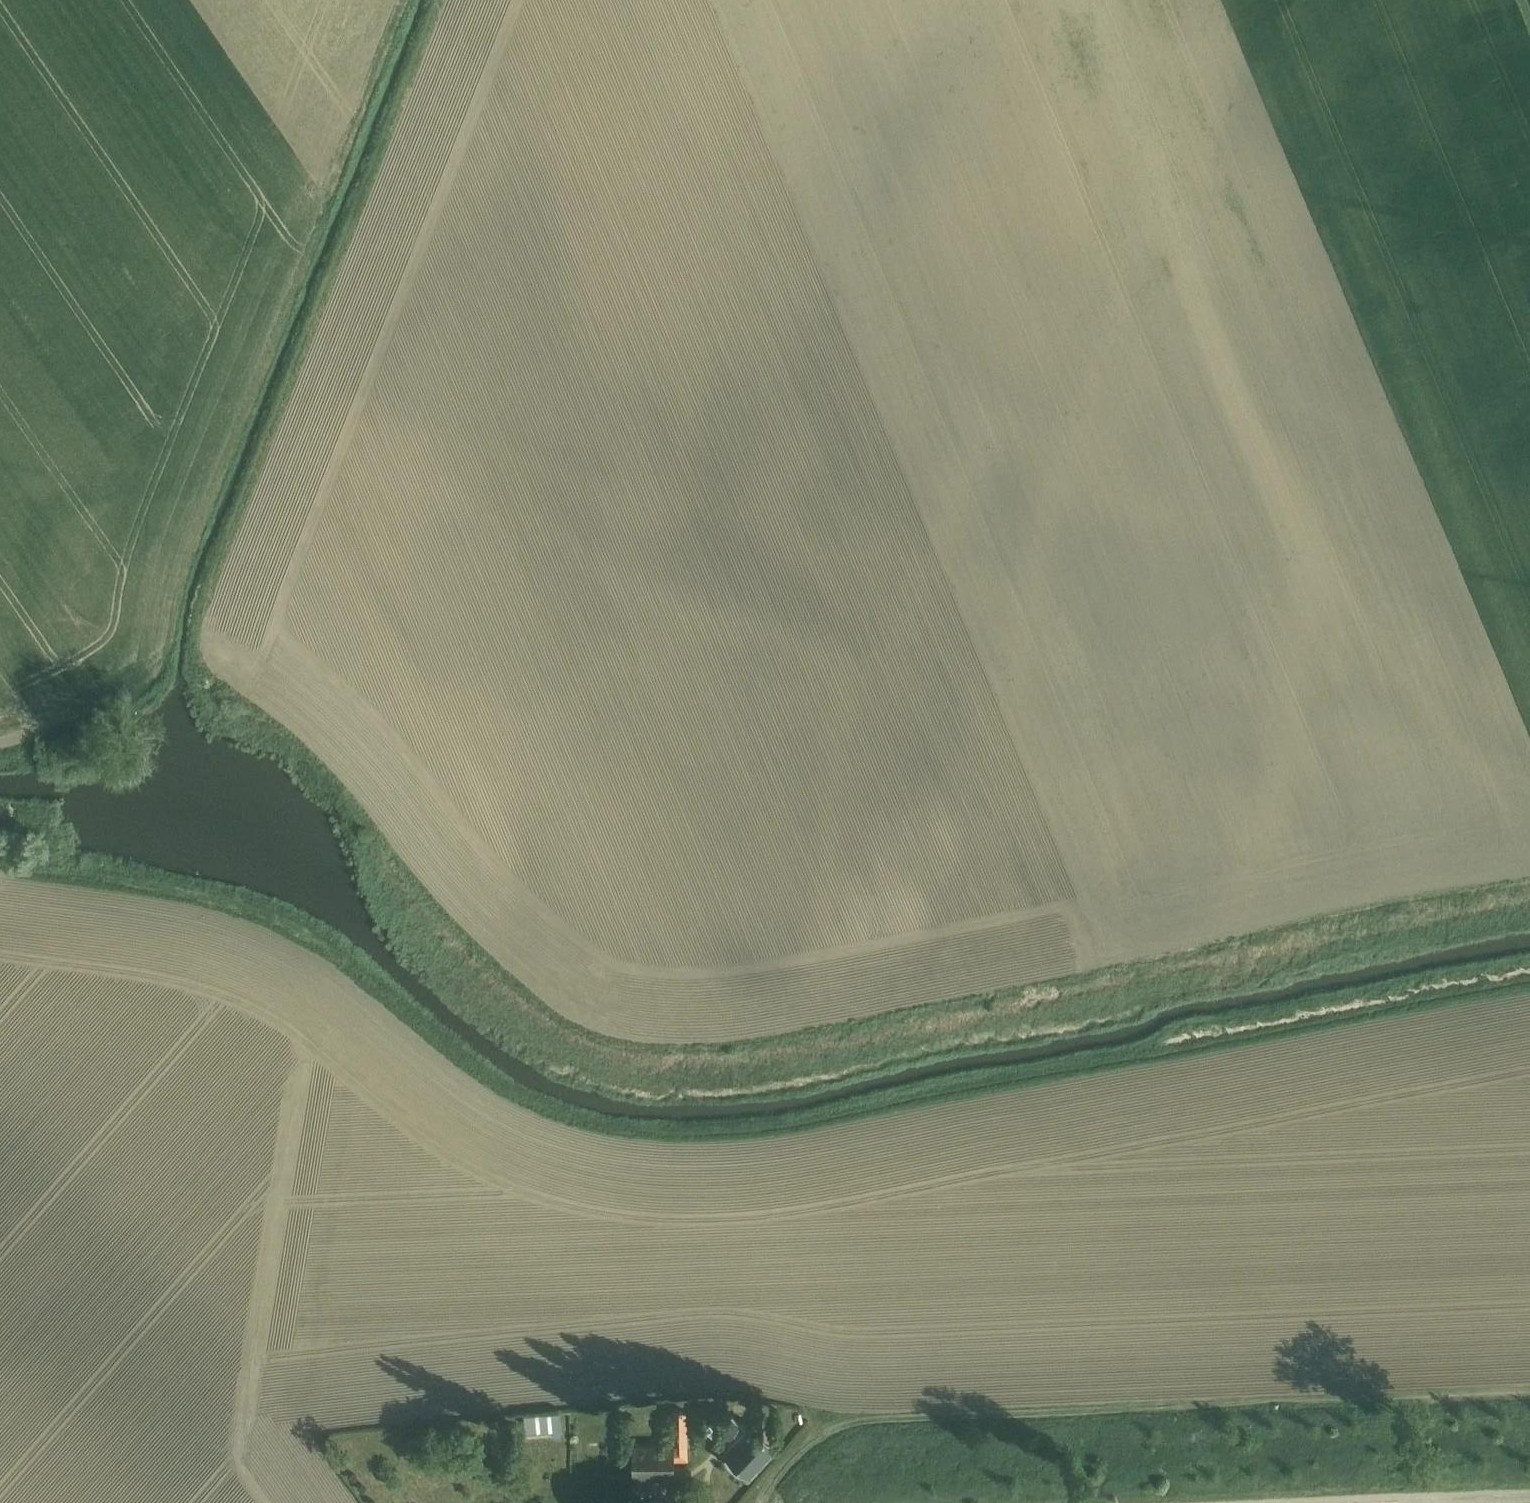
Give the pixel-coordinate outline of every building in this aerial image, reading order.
[(750,1475),(777,1445),(751,1422),(745,1429),(723,1410),(713,1422),(728,1436),(729,1435),(735,1440),(724,1452),(750,1475)] [(665,1445),(632,1445),(633,1477),(675,1477),(674,1447),(687,1446),(686,1411),(672,1412),(673,1427),(662,1427),(662,1433),(665,1433),(665,1445)] [(559,1412),(523,1415),(525,1434),(553,1431),(553,1437),(561,1436),(559,1412)]
